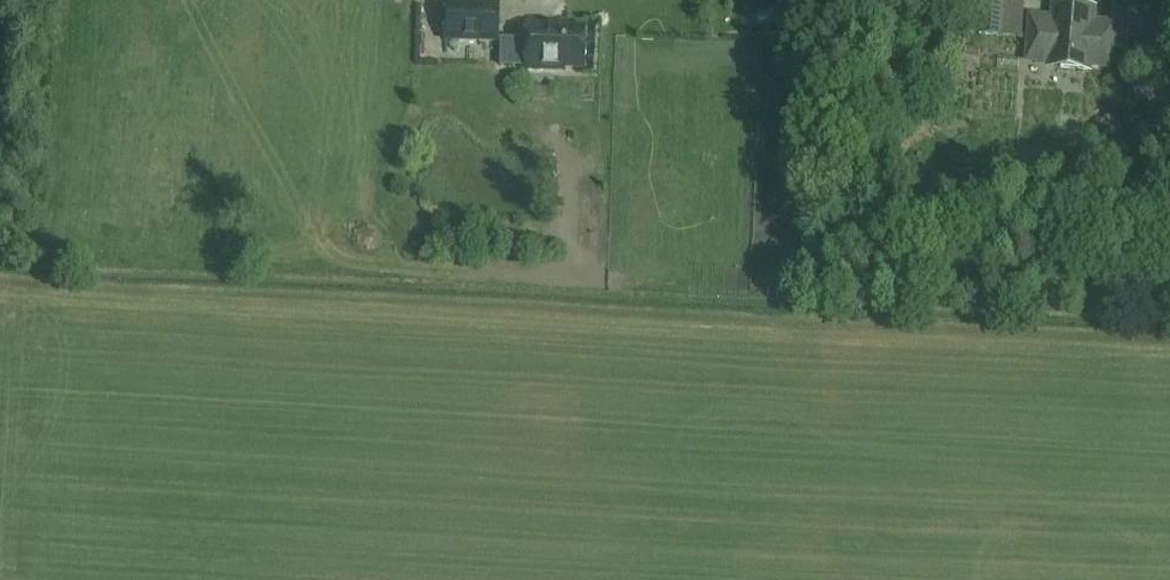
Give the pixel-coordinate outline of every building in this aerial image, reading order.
[(984,0),(981,0),(979,34),(1001,36),(1004,2),(984,0)] [(446,4),(445,40),(498,41),(499,5),(446,4)] [(1033,19),(1029,59),(1061,62),(1060,67),(1087,70),(1088,64),(1108,66),(1111,26),(1091,24),(1092,10),(1065,8),(1064,22),(1033,19)] [(527,25),(526,70),(564,71),(564,67),(584,68),(585,29),(565,29),(565,26),(527,25)]
